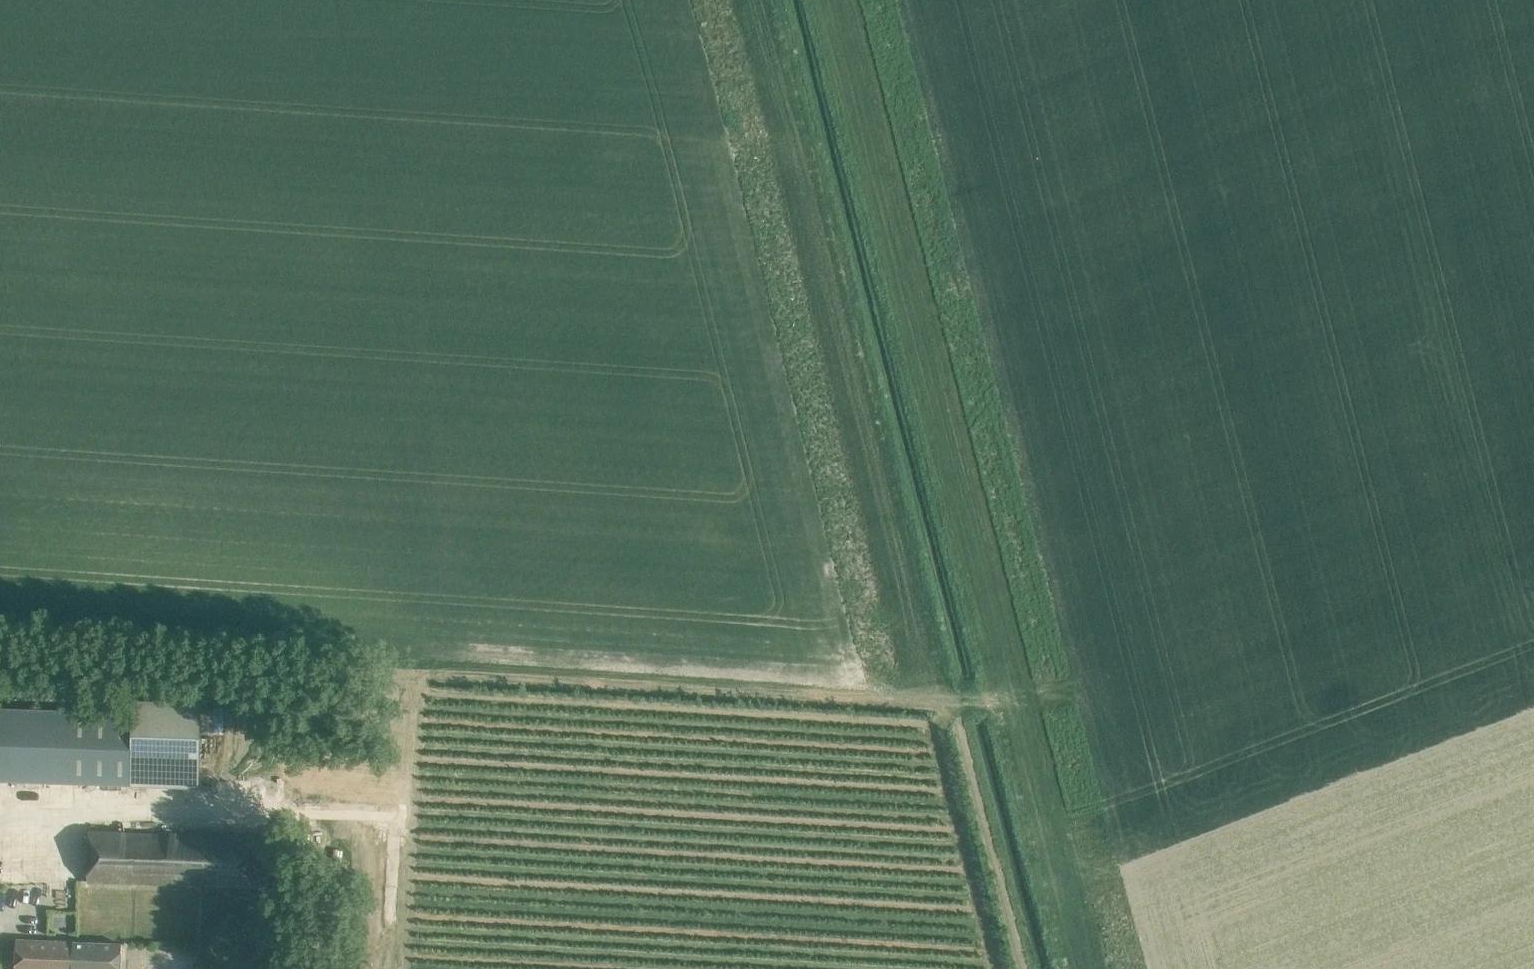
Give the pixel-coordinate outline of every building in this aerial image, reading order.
[(133,701),(133,713),(0,710),(0,782),(199,787),(201,703),(133,701)] [(269,886),(270,836),(89,832),(88,881),(269,886)] [(17,963),(16,968),(120,968),(121,942),(25,939),(18,939),(17,963)]
